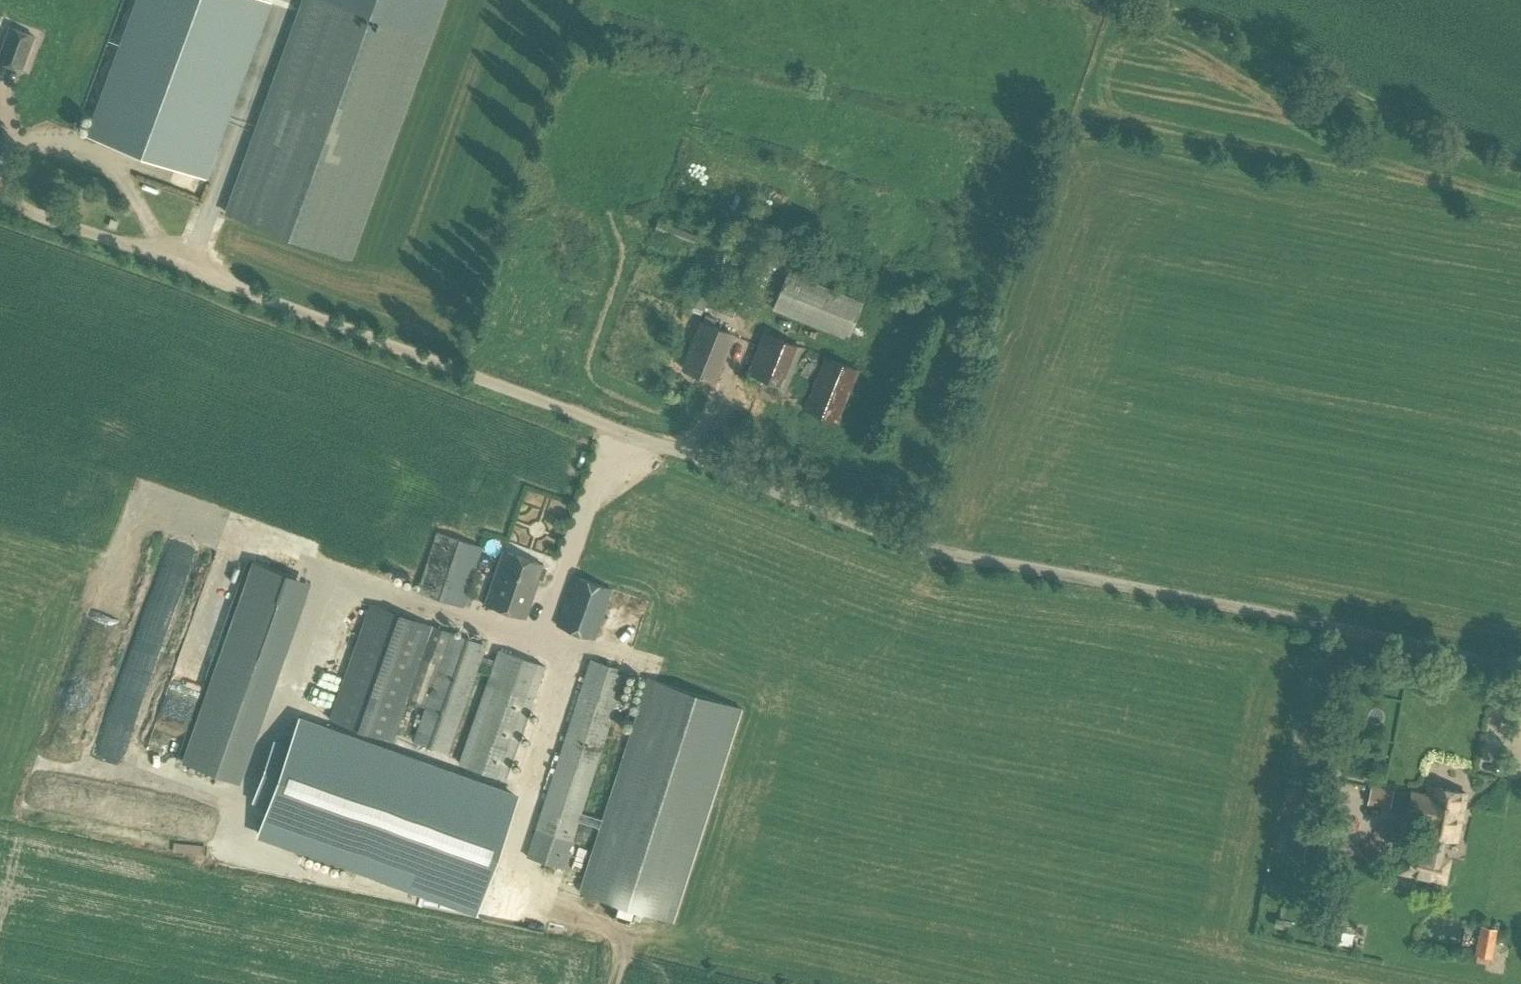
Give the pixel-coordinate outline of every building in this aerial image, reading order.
[(84,136),(207,181),(226,132),(217,128),(216,131),(213,130),(261,0),(134,0),(84,136)] [(356,6),(358,0),(305,0),(227,213),(349,257),(430,33),(356,6)] [(0,56),(0,61),(21,69),(33,35),(11,26),(0,56)] [(660,219),(656,228),(657,228),(695,242),(698,233),(660,219)] [(794,256),(772,310),(848,340),(863,301),(818,283),(824,268),(794,256)] [(698,273),(684,309),(693,313),(694,310),(702,314),(716,280),(698,273)] [(708,303),(706,312),(730,319),(732,310),(708,303)] [(702,322),(713,326),(716,319),(705,315),(702,322)] [(702,322),(683,370),(715,382),(733,335),(713,326),(702,322)] [(764,332),(748,374),(786,389),(794,369),(802,350),(803,347),(764,332)] [(815,378),(803,409),(838,423),(859,370),(824,356),(823,359),(815,378)] [(437,532),(416,592),(464,608),(464,605),(470,608),(474,596),(468,594),(483,547),(437,532)] [(504,551),(487,603),(526,617),(539,578),(543,579),(545,572),(541,570),(543,565),(504,551)] [(254,553),(183,755),(242,776),(313,574),(254,553)] [(573,576),(556,627),(595,640),(612,589),(573,576)] [(369,603),(328,721),(393,743),(434,626),(369,603)] [(451,633),(413,741),(448,753),(486,645),(451,633)] [(499,649),(460,762),(506,778),(546,666),(499,649)] [(534,834),(527,859),(564,871),(571,846),(627,671),(591,659),(534,834)] [(647,680),(579,894),(673,924),(741,710),(647,680)] [(512,802),(295,726),(285,754),(270,749),(248,811),(264,816),(254,845),(471,920),(512,802)] [(1342,780),(1342,792),(1358,792),(1359,781),(1342,780)] [(1404,849),(1399,872),(1420,876),(1417,893),(1434,896),(1437,879),(1444,881),(1449,858),(1442,857),(1446,837),(1456,839),(1465,793),(1429,786),(1426,800),(1411,796),(1406,818),(1422,821),(1420,832),(1429,834),(1425,853),(1404,849)] [(1372,788),(1368,804),(1391,809),(1395,793),(1372,788)] [(505,877),(494,905),(509,912),(520,884),(505,877)] [(1482,927),(1476,956),(1492,959),(1498,931),(1482,927)]
